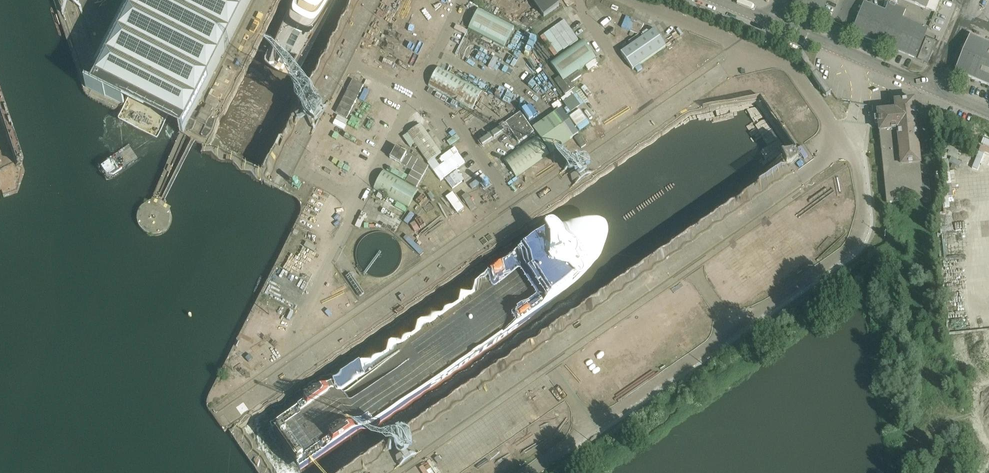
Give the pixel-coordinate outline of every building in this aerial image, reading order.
[(184,133),(251,0),(124,0),(93,61),(105,67),(94,88),(184,133)] [(560,7),(555,0),(532,0),(544,18),(560,7)] [(820,19),(827,1),(826,0),(799,0),(795,9),(820,19)] [(927,9),(931,0),(904,0),(927,9)] [(853,33),(916,59),(928,29),(902,19),(906,11),(889,4),(886,12),(865,4),(853,33)] [(504,48),(514,28),(479,10),(469,30),(504,48)] [(564,21),(550,31),(564,51),(578,40),(564,21)] [(515,49),(524,31),(518,28),(509,46),(515,49)] [(669,44),(666,47),(654,30),(621,54),(632,70),(666,47),(668,50),(672,48),(669,44)] [(988,87),(988,44),(970,36),(955,73),(988,87)] [(918,60),(928,64),(936,44),(926,40),(918,60)] [(578,72),(596,59),(583,41),(551,64),(560,77),(563,82),(578,72)] [(483,91),(439,67),(428,87),(472,111),(483,91)] [(578,72),(563,82),(560,77),(555,80),(565,96),(575,89),(572,84),(582,76),(578,72)] [(364,86),(352,80),(336,113),(347,119),(364,86)] [(278,125),(290,101),(252,82),(240,106),(278,125)] [(17,195),(28,174),(0,92),(0,201),(17,195)] [(923,201),(923,206),(931,205),(928,182),(922,183),(914,101),(911,102),(911,100),(904,98),(898,101),(898,103),(889,103),(890,112),(874,113),(875,124),(879,124),(886,204),(923,201)] [(197,120),(207,125),(210,119),(211,120),(213,114),(211,113),(213,109),(207,105),(204,110),(202,109),(200,114),(200,115),(197,120)] [(561,109),(533,129),(551,154),(578,134),(561,109)] [(521,113),(506,124),(519,143),(534,133),(521,113)] [(415,144),(428,163),(441,154),(421,125),(403,138),(410,148),(415,144)] [(516,178),(549,154),(537,136),(503,160),(516,178)] [(516,144),(506,151),(509,155),(519,148),(516,144)] [(406,182),(417,188),(429,167),(397,149),(391,159),(412,171),(406,182)] [(444,163),(434,172),(441,181),(465,163),(458,154),(454,156),(451,151),(441,159),(444,163)] [(505,151),(495,159),(498,163),(508,156),(505,151)] [(793,152),(782,159),(784,163),(787,167),(799,159),(794,153),(793,152)] [(384,170),(374,190),(408,209),(419,190),(384,170)] [(447,179),(454,187),(464,179),(458,171),(447,179)] [(154,234),(161,233),(166,230),(170,226),(173,221),(173,215),(172,209),(168,204),(163,200),(157,199),(151,199),(146,201),(141,206),(139,211),(138,217),(139,223),(143,229),(148,232),(154,234)]
